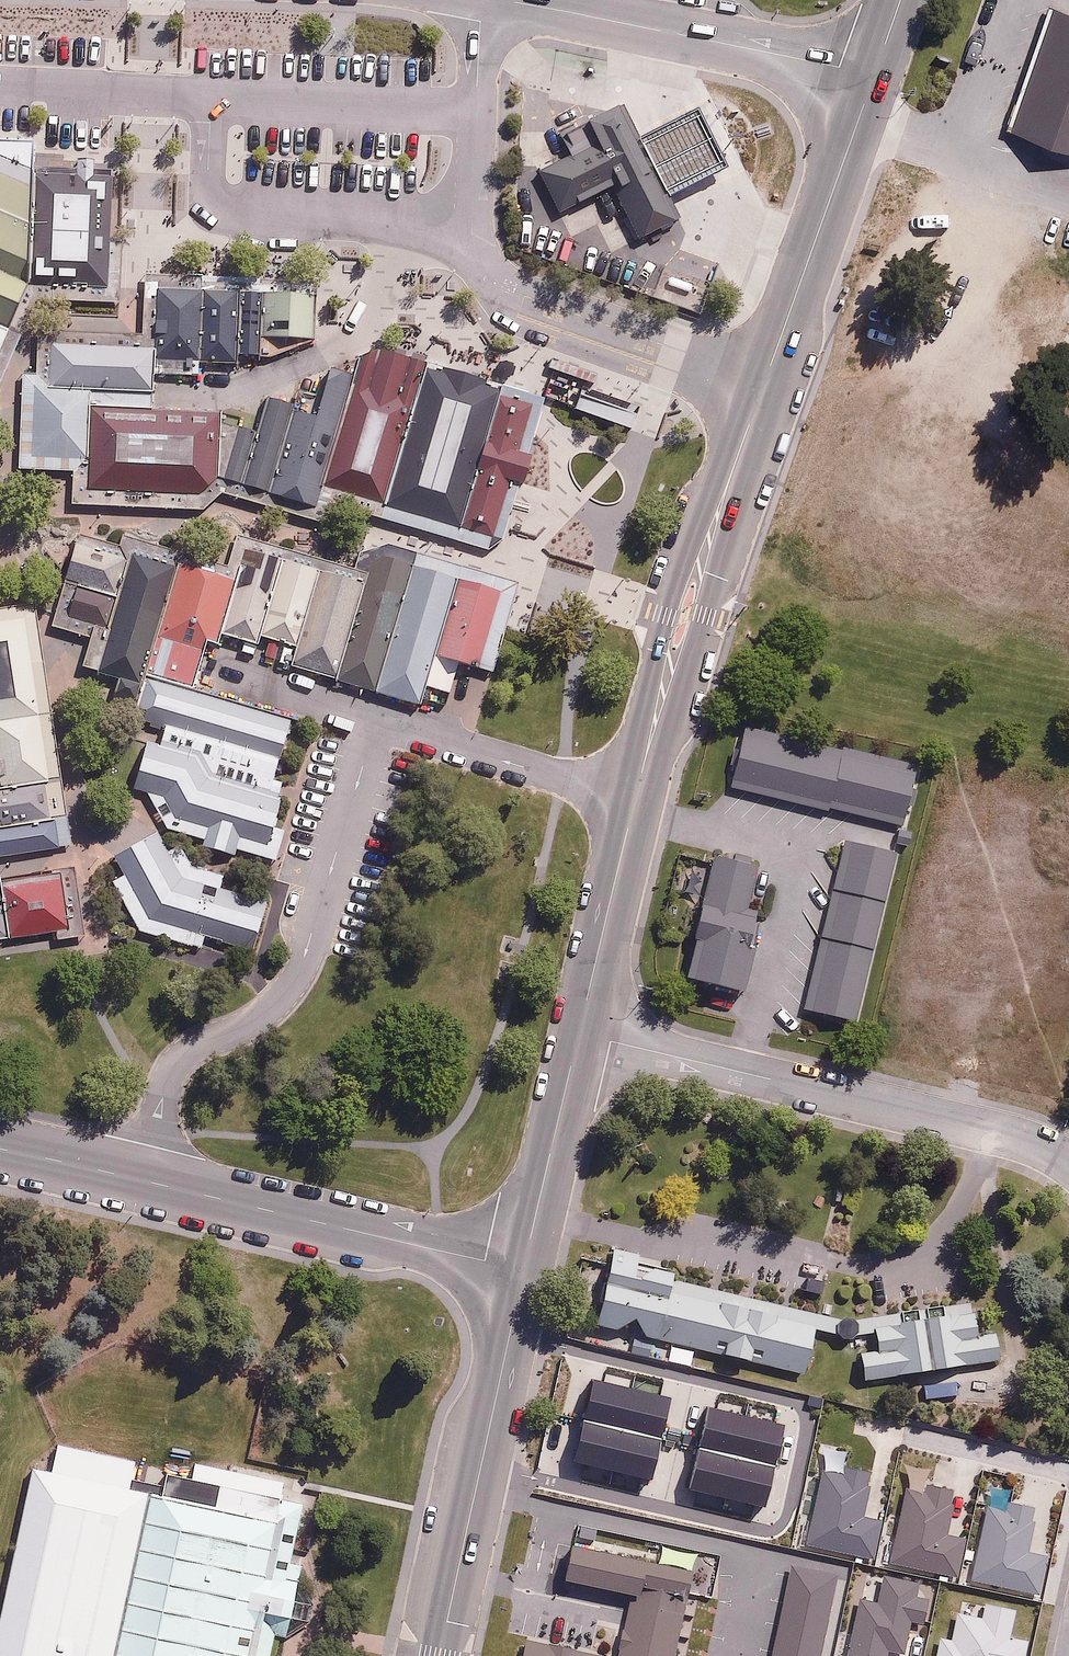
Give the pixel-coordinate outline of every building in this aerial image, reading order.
[(1045,12),(999,140),(1068,165),(1068,20),(1045,12)] [(627,247),(670,225),(611,110),(568,132),(580,156),(527,184),(548,225),(601,198),(627,247)] [(17,285),(21,173),(0,164),(0,278),(17,285)] [(99,176),(21,173),(17,285),(96,288),(99,176)] [(17,285),(0,278),(0,324),(17,285)] [(198,286),(153,284),(151,368),(196,371),(195,358),(198,286)] [(236,289),(198,286),(195,358),(232,359),(232,347),(236,289)] [(258,290),(236,289),(232,347),(256,349),(258,290)] [(313,291),(260,289),(258,353),(269,354),(311,337),(313,291)] [(149,344),(48,340),(46,371),(45,381),(49,381),(149,386),(149,344)] [(370,518),(414,374),(354,355),(345,383),(309,500),(370,518)] [(46,371),(19,371),(16,465),(71,468),(85,467),(86,402),(87,385),(49,381),(45,381),(46,371)] [(493,398),(414,374),(370,518),(369,523),(448,547),(452,534),(493,398)] [(305,513),(309,500),(345,383),(317,375),(302,423),(290,419),(265,501),(305,513)] [(149,386),(87,385),(86,402),(148,404),(149,386)] [(635,414),(581,394),(576,408),(631,427),(635,414)] [(232,491),(265,501),(290,419),(293,408),(261,398),(251,428),(232,491)] [(529,409),(493,398),(452,534),(488,545),(529,409)] [(218,410),(86,402),(85,467),(71,468),(72,500),(200,505),(211,487),(217,420),(218,410)] [(211,487),(232,491),(251,428),(217,420),(211,487)] [(116,562),(58,545),(35,619),(93,637),(116,562)] [(238,553),(225,595),(211,643),(243,653),(246,642),(270,563),(238,553)] [(354,588),(324,687),(362,698),(402,566),(364,554),(354,588)] [(164,576),(121,563),(86,678),(129,692),(132,683),(164,576)] [(311,575),(270,563),(246,642),(287,654),(311,575)] [(446,579),(402,566),(362,698),(406,711),(422,658),(446,579)] [(354,588),(311,575),(287,654),(281,674),(324,687),(354,588)] [(225,595),(164,576),(132,683),(179,698),(193,652),(207,656),(211,643),(225,595)] [(490,593),(446,579),(422,658),(466,672),(490,593)] [(0,620),(0,791),(35,786),(11,618),(0,620)] [(277,741),(146,701),(137,731),(268,770),(277,741)] [(905,774),(735,734),(720,792),(891,833),(905,774)] [(185,764),(138,752),(125,798),(136,801),(153,836),(253,863),(269,804),(198,785),(185,764)] [(0,797),(0,831),(44,825),(39,792),(0,797)] [(44,825),(0,831),(0,863),(48,856),(44,825)] [(845,1028),(886,857),(835,845),(794,1016),(845,1028)] [(251,919),(160,896),(134,848),(104,864),(137,924),(241,953),(251,919)] [(759,882),(703,868),(674,986),(730,999),(759,882)] [(53,937),(46,884),(0,891),(0,944),(53,937)] [(666,1272),(605,1259),(589,1333),(800,1379),(813,1318),(663,1286),(666,1272)] [(849,1330),(857,1384),(990,1364),(986,1340),(970,1342),(965,1312),(849,1330)] [(33,1466),(0,1606),(0,1655),(248,1655),(279,1523),(33,1466)] [(865,1510),(873,1479),(824,1468),(807,1540),(873,1556),(883,1514),(865,1510)] [(946,1528),(953,1492),(907,1482),(891,1560),(954,1574),(963,1532),(946,1528)] [(1009,1503),(991,1499),(970,1579),(1041,1597),(1049,1567),(1041,1565),(1045,1549),(1026,1544),(1037,1504),(1010,1497),(1009,1503)] [(560,1547),(552,1584),(619,1598),(606,1655),(661,1655),(679,1573),(560,1547)]
